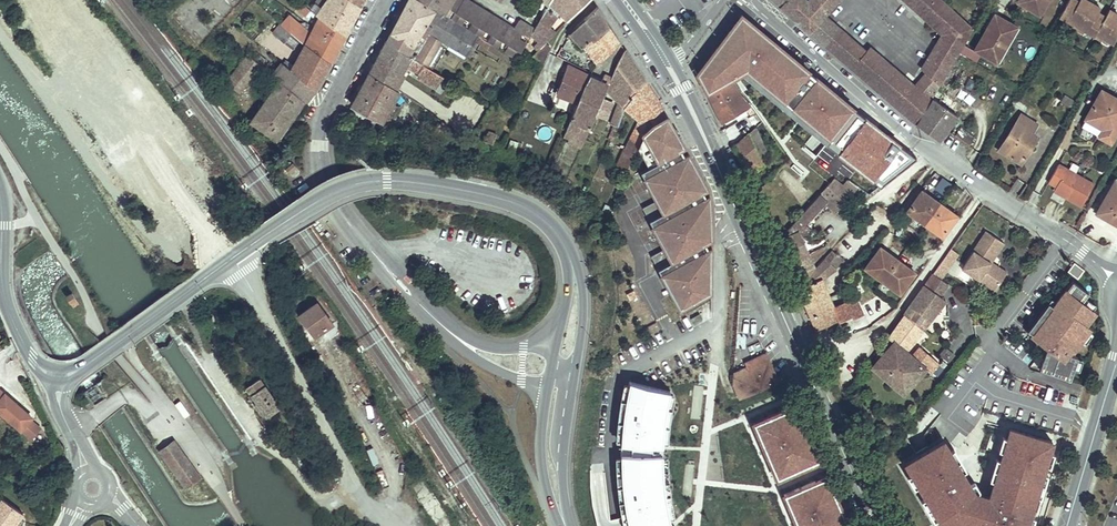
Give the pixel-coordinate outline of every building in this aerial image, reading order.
[(326,1),(326,0),(317,0),(314,3),(321,8),(326,1)] [(353,0),(327,0),(326,1),(354,18),(361,6),(353,0)] [(448,46),(466,57),(475,41),(478,36),(443,15),(419,0),(407,0),(385,42),(430,69),(432,66),(428,64),(442,41),(449,46),(448,46)] [(498,47),(502,40),(510,45),(506,52),(517,59),(526,43),(518,39),(522,33),(528,38),(533,29),(519,20),(513,28),(467,0),(419,0),(443,15),(444,14),(460,24),(465,17),(474,23),(469,30),(481,37),(485,30),(493,35),(489,42),(498,47)] [(532,56),(544,63),(551,49),(544,44),(555,33),(549,28),(561,13),(568,20),(577,11),(589,0),(551,0),(531,35),(538,41),(534,46),(538,50),(532,56)] [(942,34),(922,69),(927,73),(915,87),(870,48),(866,53),(823,15),(837,0),(809,0),(807,2),(806,0),(773,0),(809,31),(916,124),(973,28),(942,0),(904,0),(942,34)] [(1017,2),(1039,14),(1048,0),(1019,0),(1017,2)] [(1091,3),(1086,0),(1082,0),(1081,3),(1079,2),(1076,0),(1069,0),(1059,17),(1070,22),(1077,27),(1091,3)] [(314,3),(310,10),(320,17),(345,35),(354,18),(326,1),(321,8),(314,3)] [(297,9),(305,16),(310,9),(302,3),(297,9)] [(1096,34),(1105,17),(1098,12),(1096,11),(1098,7),(1091,3),(1077,27),(1084,31),(1094,36),(1096,34)] [(610,27),(597,7),(570,33),(580,43),(578,45),(581,49),(584,46),(610,27)] [(1113,44),(1116,37),(1116,20),(1114,18),(1116,14),(1109,10),(1105,17),(1096,34),(1103,38),(1113,44)] [(289,15),(281,24),(292,33),(306,44),(331,63),(345,35),(320,17),(311,34),(289,15)] [(741,15),(697,74),(708,93),(741,74),(747,71),(830,140),(854,109),(806,70),(741,15)] [(975,50),(996,62),(1017,27),(995,15),(975,50)] [(292,33),(281,24),(273,32),(284,42),(292,33)] [(597,65),(620,43),(610,27),(584,46),(597,65)] [(580,43),(570,33),(568,35),(578,45),(580,43)] [(478,36),(475,41),(487,49),(501,57),(504,52),(478,36)] [(369,72),(397,90),(402,80),(403,73),(406,66),(419,74),(419,76),(418,78),(436,89),(443,77),(430,69),(385,42),(369,72)] [(331,63),(306,44),(291,70),(316,90),(331,63)] [(976,61),(980,55),(965,46),(961,53),(976,61)] [(606,89),(619,102),(618,103),(610,124),(618,127),(624,109),(633,95),(647,84),(625,50),(618,61),(611,78),(606,89)] [(267,60),(257,52),(252,58),(261,65),(262,66),(267,60)] [(261,65),(252,58),(248,55),(226,83),(239,93),(261,65)] [(274,76),(283,64),(281,62),(272,74),(274,76)] [(304,100),(306,102),(308,104),(316,90),(291,70),(283,64),(274,76),(280,81),(304,100)] [(592,73),(589,72),(588,75),(567,65),(556,94),(577,102),(585,84),(589,76),(592,73)] [(747,71),(741,74),(826,145),(830,140),(747,71)] [(369,72),(352,105),(382,121),(385,116),(388,118),(390,114),(393,116),(399,106),(393,103),(399,92),(397,90),(369,72)] [(577,102),(564,136),(569,138),(568,142),(581,148),(595,115),(595,114),(602,98),(606,89),(611,78),(604,75),(601,82),(589,76),(585,84),(577,102)] [(708,93),(707,94),(722,124),(746,109),(757,125),(761,121),(751,106),(742,97),(730,80),(708,93)] [(280,81),(251,122),(276,139),(277,137),(304,100),(280,81)] [(648,114),(659,101),(647,84),(633,95),(624,109),(639,122),(625,149),(624,149),(619,160),(629,165),(637,147),(642,136),(642,134),(645,131),(643,130),(645,125),(648,114)] [(1116,131),(1116,100),(1102,91),(1085,119),(1103,130),(1101,134),(1112,140),(1116,131)] [(1076,101),(1065,95),(1061,101),(1072,108),(1076,101)] [(602,98),(595,114),(606,119),(613,103),(602,98)] [(916,124),(938,141),(957,116),(932,98),(916,124)] [(1060,101),(1056,99),(1051,106),(1055,109),(1060,101)] [(304,100),(277,137),(280,139),(306,102),(304,100)] [(1028,108),(1016,100),(1012,106),(1024,114),(1028,108)] [(667,116),(659,101),(648,114),(645,125),(643,130),(645,131),(654,124),(667,116)] [(1015,160),(1019,154),(1025,158),(1038,137),(1032,133),(1037,125),(1021,115),(999,149),(1015,160)] [(642,134),(642,136),(657,163),(648,168),(640,172),(656,201),(642,208),(664,249),(651,256),(676,303),(681,301),(684,307),(711,292),(711,248),(708,249),(705,244),(711,240),(711,216),(710,204),(709,196),(706,198),(703,192),(707,189),(689,154),(685,156),(681,149),(685,147),(667,116),(654,124),(645,131),(642,134)] [(1103,130),(1085,119),(1081,127),(1099,137),(1101,134),(1103,130)] [(733,147),(748,177),(763,165),(760,158),(767,154),(755,127),(748,134),(747,133),(733,147)] [(957,139),(969,146),(974,137),(963,130),(957,139)] [(493,145),(497,136),(488,132),(483,141),(493,145)] [(855,133),(829,166),(840,175),(843,170),(847,173),(844,178),(848,181),(857,187),(879,157),(888,164),(899,150),(879,134),(873,141),(870,145),(866,141),(855,133)] [(1099,137),(1110,143),(1112,140),(1101,134),(1099,137)] [(657,163),(642,136),(637,147),(648,168),(657,163)] [(515,153),(519,143),(511,140),(507,150),(515,153)] [(1015,160),(1021,163),(1025,158),(1019,154),(1015,160)] [(806,203),(822,179),(791,159),(776,184),(806,203)] [(615,168),(625,173),(629,165),(619,160),(615,168)] [(1058,164),(1048,182),(1056,186),(1054,190),(1081,206),(1094,184),(1058,164)] [(844,187),(833,179),(820,194),(827,200),(828,200),(830,201),(827,206),(834,212),(857,187),(848,181),(844,187)] [(1116,179),(1097,213),(1116,224),(1116,180),(1116,179)] [(929,196),(922,191),(918,197),(925,202),(929,196)] [(786,238),(777,242),(797,287),(806,277),(814,269),(799,234),(810,229),(805,225),(824,204),(827,200),(820,194),(784,234),(786,238)] [(929,196),(925,202),(918,197),(907,211),(942,236),(953,222),(945,216),(949,211),(929,196)] [(953,222),(957,216),(949,211),(945,216),(953,222)] [(603,226),(607,216),(602,214),(598,223),(603,226)] [(961,268),(963,270),(978,279),(995,291),(1004,276),(988,266),(991,262),(987,259),(1000,240),(986,231),(961,268)] [(1000,240),(987,259),(991,262),(1004,243),(1000,240)] [(887,252),(880,247),(876,253),(883,258),(887,252)] [(959,254),(950,248),(940,263),(948,269),(959,254)] [(825,258),(836,269),(845,260),(838,253),(836,255),(831,251),(825,258)] [(900,293),(911,278),(904,273),(908,267),(887,252),(883,258),(876,253),(865,268),(900,293)] [(817,302),(829,297),(821,279),(836,269),(825,258),(814,269),(806,277),(812,282),(797,289),(810,318),(822,313),(817,302)] [(1007,273),(991,262),(988,266),(1004,276),(1007,273)] [(933,273),(934,274),(941,279),(948,269),(940,263),(933,273)] [(1078,279),(1084,270),(1074,263),(1073,265),(1068,272),(1078,279)] [(911,278),(915,273),(908,267),(904,273),(911,278)] [(978,279),(963,270),(959,277),(973,286),(978,279)] [(933,273),(932,272),(923,284),(940,296),(948,284),(941,279),(934,274),(933,273)] [(1073,350),(1089,328),(1085,325),(1095,312),(1081,302),(1088,293),(1072,281),(1031,335),(1047,347),(1039,369),(1070,379),(1078,357),(1068,354),(1072,349),(1073,350)] [(903,313),(904,314),(923,328),(945,300),(940,296),(923,284),(903,313)] [(71,293),(65,297),(71,307),(77,303),(71,293)] [(822,313),(810,318),(815,330),(838,320),(839,323),(851,317),(853,320),(863,316),(854,296),(844,300),(845,302),(833,307),(829,297),(817,302),(822,313)] [(315,302),(295,317),(314,342),(334,326),(315,302)] [(702,319),(699,314),(691,319),(693,324),(702,319)] [(912,357),(905,351),(923,328),(904,314),(888,338),(894,343),(872,367),(903,394),(925,368),(912,357)] [(919,347),(912,357),(925,368),(931,374),(939,364),(919,347)] [(939,354),(949,362),(954,355),(945,347),(939,354)] [(734,374),(733,382),(740,398),(778,381),(765,353),(745,362),(747,367),(734,374)] [(939,364),(931,374),(936,378),(943,368),(939,364)] [(260,379),(246,388),(267,418),(280,409),(260,379)] [(623,385),(620,399),(616,399),(616,418),(612,436),(615,437),(614,448),(658,450),(659,406),(662,394),(623,385)] [(31,439),(41,429),(32,421),(34,419),(0,388),(0,410),(31,439)] [(793,409),(751,425),(773,482),(815,466),(793,409)] [(904,464),(910,474),(907,475),(914,486),(918,484),(927,498),(922,501),(934,520),(937,518),(938,521),(955,525),(1032,525),(1035,515),(1033,515),(1037,500),(1041,501),(1049,475),(1042,473),(1045,463),(1049,464),(1052,454),(1048,453),(1052,442),(1010,429),(1007,439),(1002,437),(998,449),(1002,450),(999,460),(995,459),(989,480),(992,481),(988,495),(979,492),(980,489),(974,480),(970,483),(963,471),(966,469),(953,448),(950,451),(943,439),(904,464)] [(173,438),(158,448),(184,486),(199,475),(173,438)] [(56,454),(51,449),(46,454),(51,459),(56,454)] [(614,504),(619,525),(661,525),(670,524),(663,492),(662,459),(610,460),(611,504),(614,504)] [(781,496),(793,525),(839,525),(820,480),(781,496)] [(1,499),(0,500),(0,525),(13,525),(22,514),(1,499)] [(1113,525),(1116,525),(1116,513),(1112,510),(1115,504),(1113,503),(1102,525),(1110,525),(1111,525),(1113,525)]
